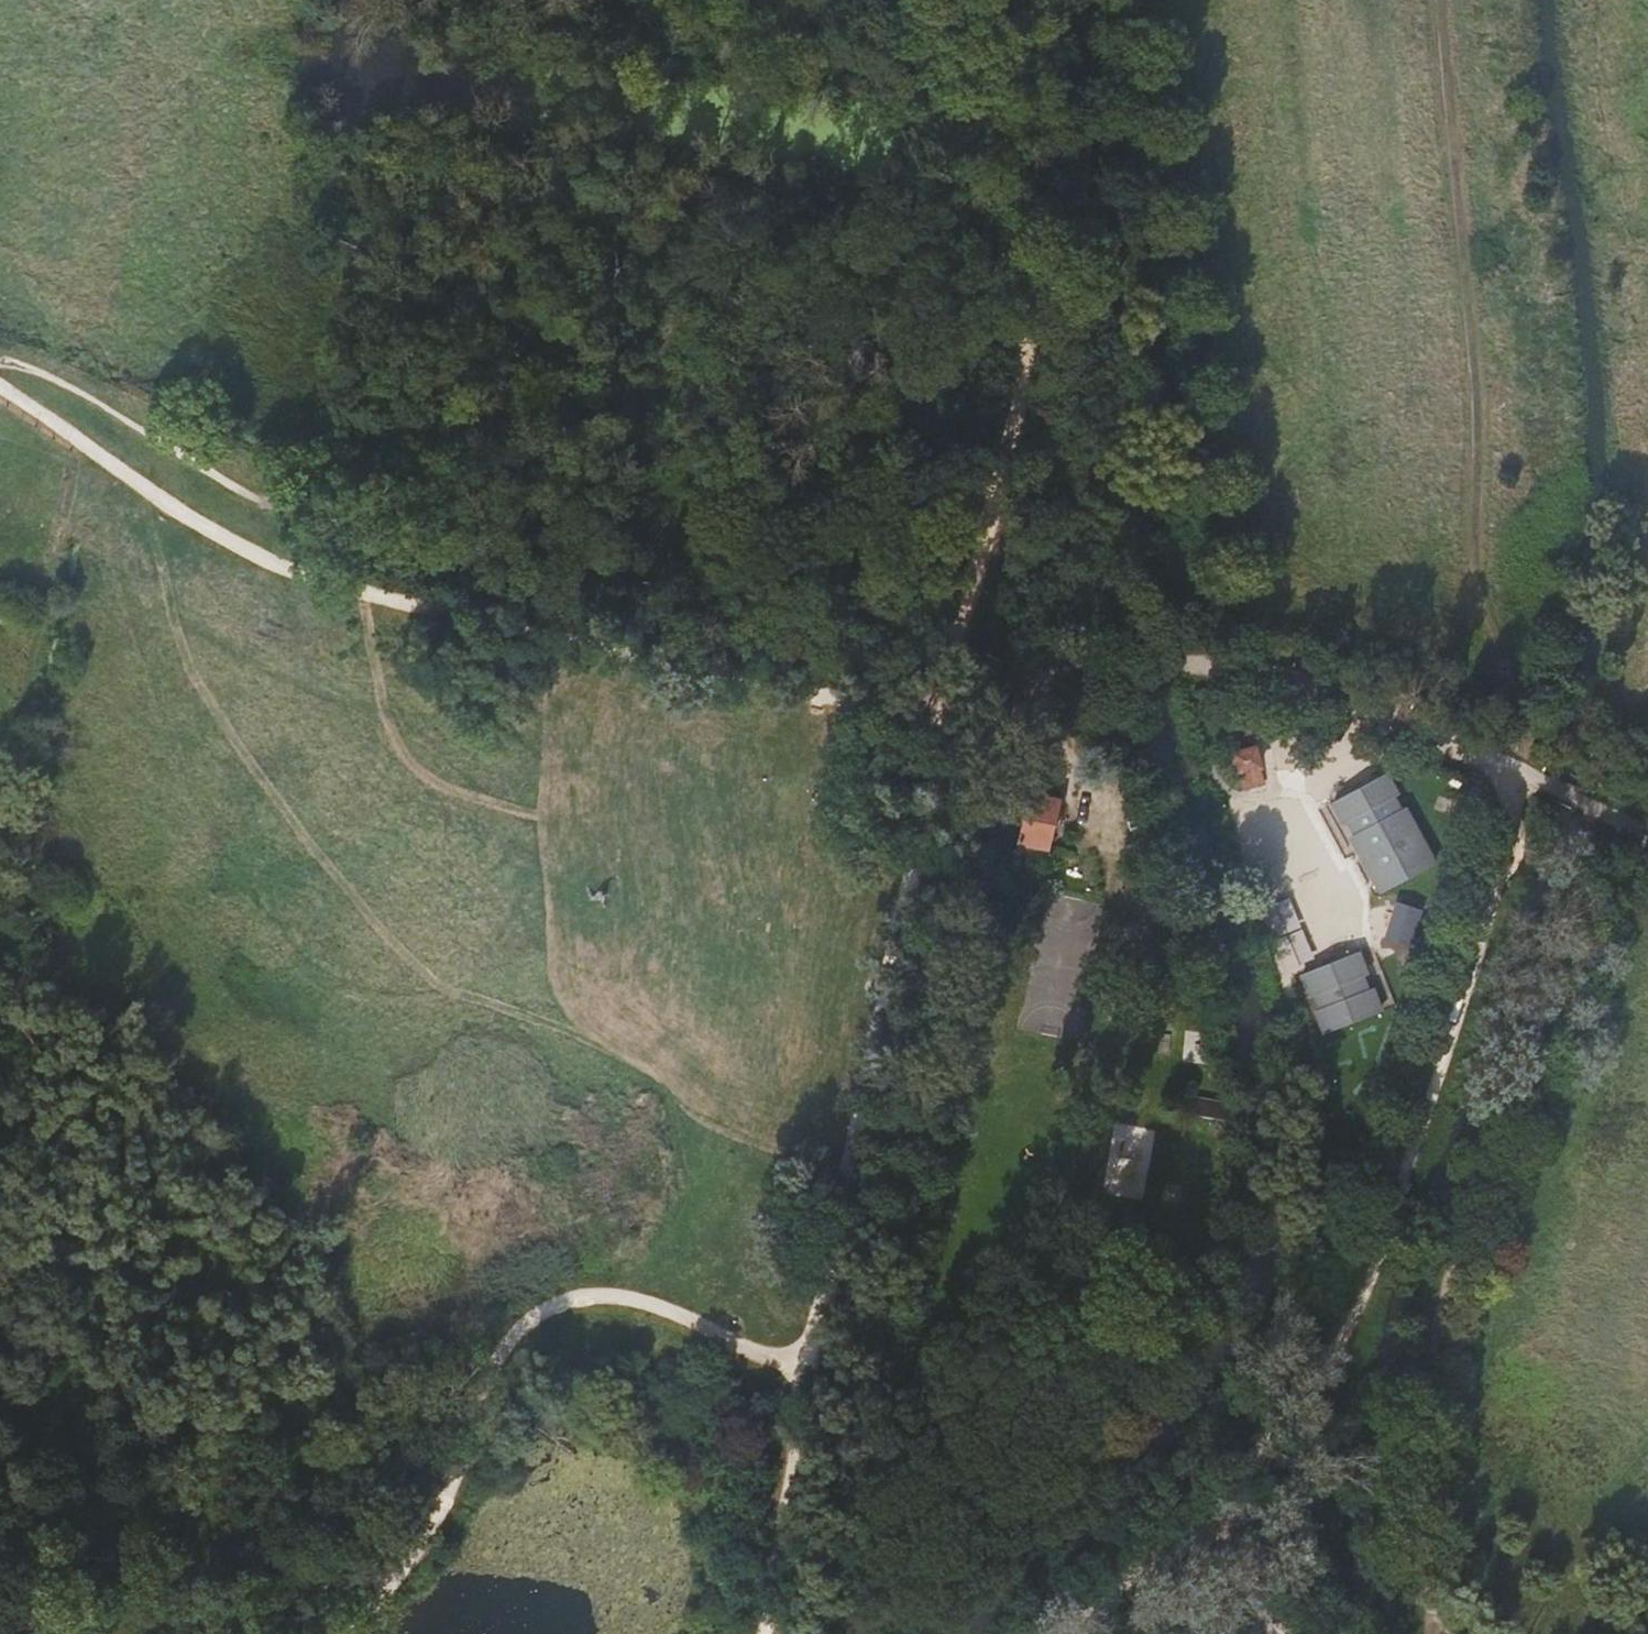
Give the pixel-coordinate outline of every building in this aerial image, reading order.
[(1230,736),(1234,753),(1255,747),(1250,730),(1230,736)] [(1234,753),(1240,772),(1260,766),(1255,747),(1234,753)] [(1264,782),(1260,766),(1240,772),(1244,788),(1264,782)] [(1350,819),(1391,796),(1394,795),(1383,775),(1335,801),(1346,821),(1350,819)] [(1461,783),(1452,778),(1449,783),(1458,788),(1461,783)] [(1027,809),(1019,847),(1024,848),(1022,858),(1047,862),(1059,798),(1030,792),(1014,789),(1010,805),(1027,809)] [(1358,833),(1399,811),(1391,796),(1350,819),(1358,833)] [(1369,854),(1410,831),(1413,830),(1402,809),(1399,811),(1358,833),(1354,836),(1364,856),(1369,854)] [(1377,868),(1417,846),(1410,831),(1369,854),(1377,868)] [(1421,844),(1417,846),(1377,868),(1372,871),(1383,890),(1432,863),(1421,844)] [(1422,909),(1396,901),(1384,939),(1409,947),(1422,909)] [(1317,993),(1359,975),(1365,974),(1356,952),(1305,972),(1313,994),(1317,993)] [(1322,1007),(1365,991),(1359,975),(1317,993),(1322,1007)] [(1371,988),(1365,991),(1322,1007),(1318,1009),(1326,1031),(1379,1011),(1371,988)] [(1232,1103),(1184,1095),(1180,1112),(1228,1120),(1232,1103)]
